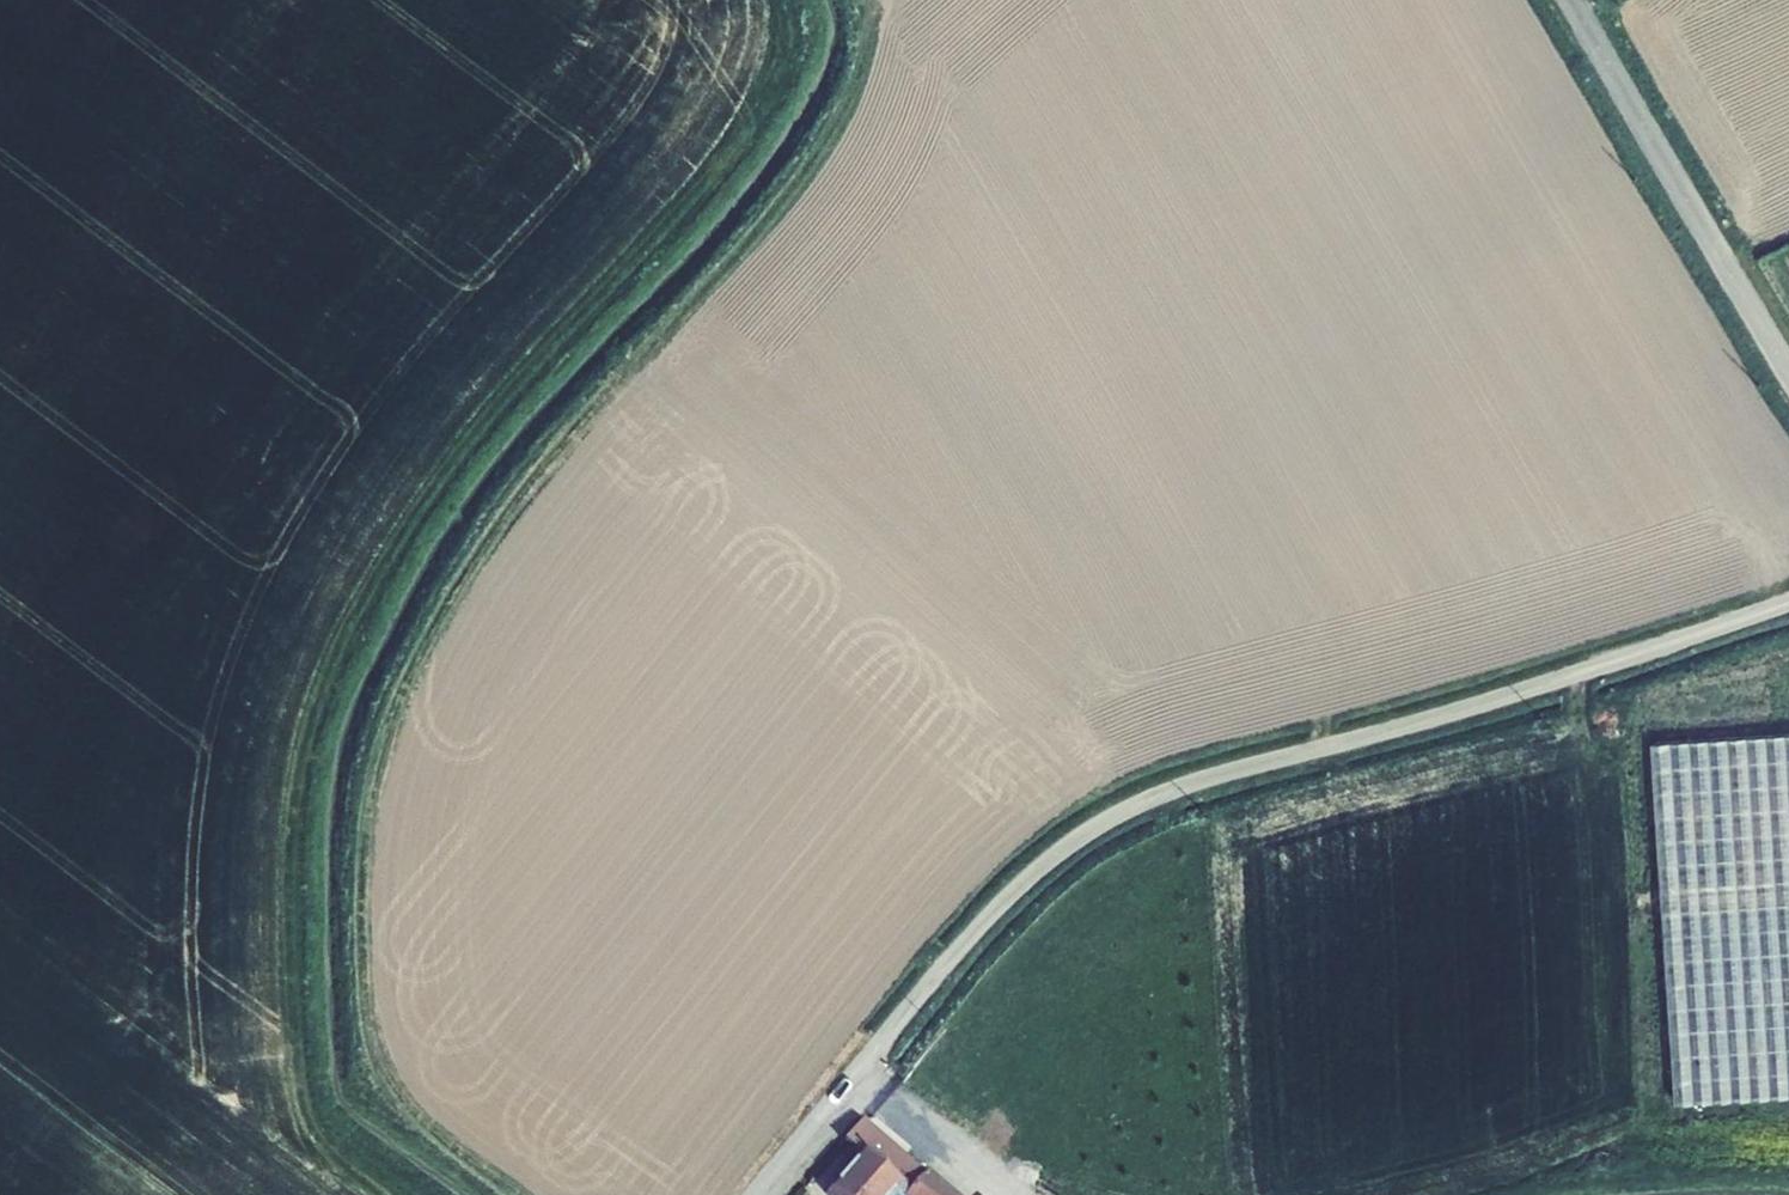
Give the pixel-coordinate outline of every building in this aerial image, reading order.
[(1654,743),(1678,1105),(1788,1097),(1788,734),(1654,743)] [(863,1120),(842,1140),(860,1156),(827,1194),(828,1194),(955,1194),(927,1172),(925,1174),(863,1120)]
